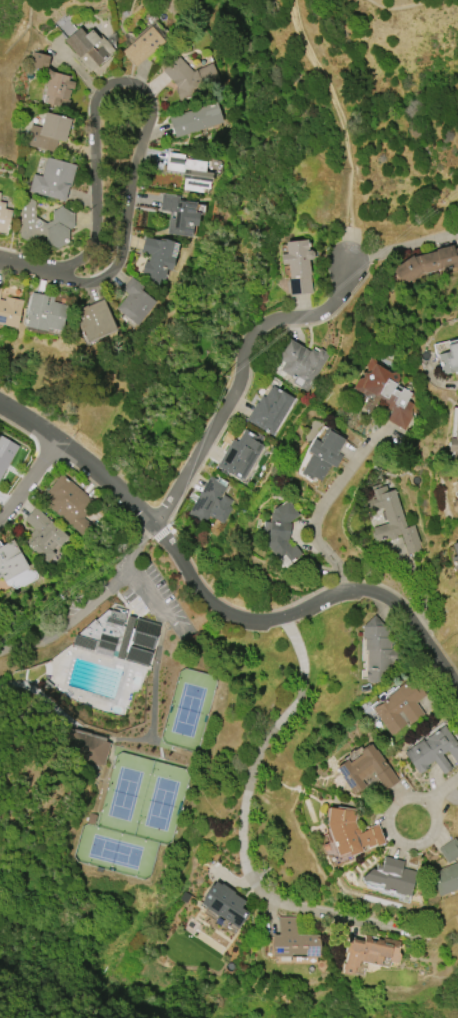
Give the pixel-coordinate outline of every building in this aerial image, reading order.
[(164,41),(135,66),(122,50),(150,26),(164,41)] [(89,72),(76,56),(77,55),(64,41),(79,27),(85,34),(91,29),(98,37),(101,35),(114,50),(89,72)] [(32,52),(49,57),(45,70),(28,65),(32,52)] [(162,70),(177,55),(192,71),(211,64),(218,83),(203,89),(205,95),(193,100),(191,97),(178,102),(173,88),(177,87),(162,70)] [(44,94),(50,71),(69,76),(68,80),(75,82),(73,91),(70,90),(68,100),(59,98),(57,106),(46,103),(48,95),(44,94)] [(223,122),(175,137),(168,117),(216,102),(223,122)] [(64,141),(57,140),(54,152),(25,145),(30,125),(40,127),(44,112),(70,118),(64,141)] [(202,193),(183,190),(184,179),(182,178),(183,172),(166,169),(168,152),(184,155),(184,159),(206,162),(205,171),(213,173),(211,182),(210,182),(209,189),(202,188),(202,193)] [(33,173),(41,176),(46,157),(76,164),(70,187),(68,186),(64,201),(28,192),(33,173)] [(179,196),(179,200),(196,202),(194,211),(200,212),(198,226),(193,225),(191,237),(167,233),(170,212),(160,210),(162,194),(179,196)] [(52,211),(61,206),(73,214),(73,226),(68,229),(67,242),(56,248),(45,242),(46,237),(41,234),(31,239),(19,237),(18,226),(20,225),(21,222),(20,222),(20,200),(35,201),(34,217),(45,223),(52,220),(52,211)] [(7,233),(0,232),(0,202),(5,203),(3,209),(12,210),(7,233)] [(140,252),(144,237),(157,240),(158,238),(173,241),(173,243),(177,244),(171,270),(166,269),(163,280),(159,279),(157,285),(144,282),(145,275),(141,274),(144,260),(147,261),(149,254),(140,252)] [(312,293),(289,295),(287,279),(289,279),(287,264),(281,264),(280,254),(286,254),(285,243),(306,240),(307,251),(310,251),(312,252),(313,256),(311,259),(308,259),(312,293)] [(453,249),(457,248),(457,267),(440,271),(439,270),(421,274),(403,286),(391,269),(412,254),(413,257),(435,252),(435,249),(452,245),(453,249)] [(155,302),(137,325),(116,309),(127,294),(121,289),(131,277),(143,287),(141,290),(155,302)] [(24,326),(31,292),(53,297),(52,301),(67,304),(61,331),(46,328),(46,330),(24,326)] [(16,327),(0,324),(0,299),(5,300),(5,297),(22,300),(16,327)] [(115,329),(86,342),(78,322),(82,320),(77,309),(86,305),(86,307),(102,300),(115,329)] [(329,354),(308,392),(291,383),(294,378),(279,370),(284,362),(277,358),(278,356),(281,349),(283,350),(289,339),(310,351),(311,349),(317,352),(319,348),(329,354)] [(457,339),(457,371),(442,375),(437,354),(447,352),(445,344),(457,342),(457,339)] [(405,430),(386,419),(391,411),(386,408),(388,405),(383,402),(385,400),(371,393),(368,397),(352,388),(369,357),(383,364),(381,367),(392,373),(394,370),(401,374),(396,383),(406,388),(408,383),(426,393),(405,430)] [(294,399),(272,435),(247,420),(250,415),(248,414),(255,403),(256,403),(261,396),(264,397),(270,387),(271,387),(272,385),(294,399)] [(456,412),(457,412),(457,463),(451,462),(452,452),(447,452),(448,437),(454,437),(456,412)] [(216,467),(232,439),(237,442),(244,429),(257,437),(255,441),(263,446),(243,480),(240,479),(240,480),(216,467)] [(328,430),(344,439),(336,452),(342,456),(335,467),(330,465),(321,481),(313,476),(311,480),(300,473),(312,454),(306,450),(313,439),(320,443),(328,430)] [(19,446),(0,479),(0,435),(19,446)] [(60,472),(96,501),(82,518),(89,524),(81,533),(42,502),(48,495),(44,492),(60,472)] [(187,513),(209,475),(217,480),(218,477),(227,482),(225,485),(227,486),(218,500),(219,500),(222,494),(232,500),(228,506),(231,508),(222,523),(212,517),(214,513),(211,511),(204,523),(187,513)] [(454,481),(457,480),(457,512),(456,512),(456,511),(453,512),(450,502),(452,501),(452,500),(457,498),(453,484),(454,481)] [(413,525),(421,550),(407,554),(401,535),(394,537),(395,540),(389,542),(388,539),(377,542),(373,528),(388,524),(383,508),(367,512),(364,500),(373,497),(371,490),(387,486),(389,491),(394,490),(405,527),(413,525)] [(261,535),(263,521),(268,522),(270,513),(271,512),(270,510),(278,505),(279,507),(287,501),(298,515),(287,523),(289,524),(287,540),(291,545),(294,543),(301,554),(295,559),(293,557),(287,561),(288,564),(285,566),(284,564),(281,565),(265,544),(266,535),(261,535)] [(46,562),(27,545),(38,533),(24,520),(35,507),(68,538),(46,562)] [(1,577),(0,578),(0,544),(1,546),(12,540),(28,568),(3,581),(1,577)] [(450,546),(456,569),(457,568),(457,543),(450,546)] [(107,610),(160,625),(147,667),(116,657),(117,652),(111,650),(110,656),(71,644),(74,635),(107,610)] [(363,639),(362,626),(374,615),(384,626),(387,626),(388,638),(391,637),(391,649),(400,649),(400,662),(392,662),(393,674),(385,674),(385,681),(377,681),(377,683),(369,683),(369,681),(366,681),(366,677),(365,677),(365,670),(366,670),(366,650),(364,650),(364,639),(363,639)] [(390,735),(371,708),(397,690),(396,689),(409,680),(414,687),(418,684),(426,695),(416,702),(424,714),(410,724),(408,722),(390,735)] [(456,744),(457,743),(457,765),(457,766),(447,751),(441,755),(450,769),(442,774),(433,760),(425,765),(427,767),(418,773),(418,772),(416,773),(402,752),(443,725),(456,744)] [(77,735),(74,765),(105,768),(108,739),(77,735)] [(353,793),(335,767),(346,759),(348,763),(361,754),(359,751),(370,743),(375,750),(376,750),(398,781),(385,790),(372,771),(360,779),(364,786),(353,793)] [(377,824),(384,843),(376,846),(375,844),(367,847),(366,844),(361,846),(362,851),(350,855),(348,851),(337,855),(325,824),(328,807),(335,809),(336,806),(356,810),(354,821),(357,828),(358,828),(360,832),(366,830),(365,828),(377,824)] [(454,838),(457,844),(457,855),(447,863),(437,849),(454,838)] [(383,856),(402,861),(400,868),(414,872),(408,895),(403,893),(403,894),(382,889),(383,884),(378,882),(378,883),(365,879),(364,880),(360,879),(371,868),(375,870),(376,864),(381,865),(383,856)] [(429,873),(457,862),(457,888),(438,896),(429,873)] [(249,911),(237,928),(200,904),(204,899),(202,898),(211,884),(212,885),(215,881),(244,901),(241,906),(249,911)] [(296,935),(318,935),(320,946),(318,956),(271,956),(271,935),(278,935),(278,917),(296,919),(296,935)] [(379,966),(359,961),(358,968),(354,967),(353,974),(351,974),(348,975),(341,974),(342,970),(341,970),(343,963),(344,964),(346,953),(344,953),(348,938),(362,941),(364,934),(370,936),(369,940),(375,941),(375,939),(382,940),(382,937),(400,941),(397,952),(399,955),(398,961),(395,963),(390,962),(388,959),(381,958),(379,966)]
